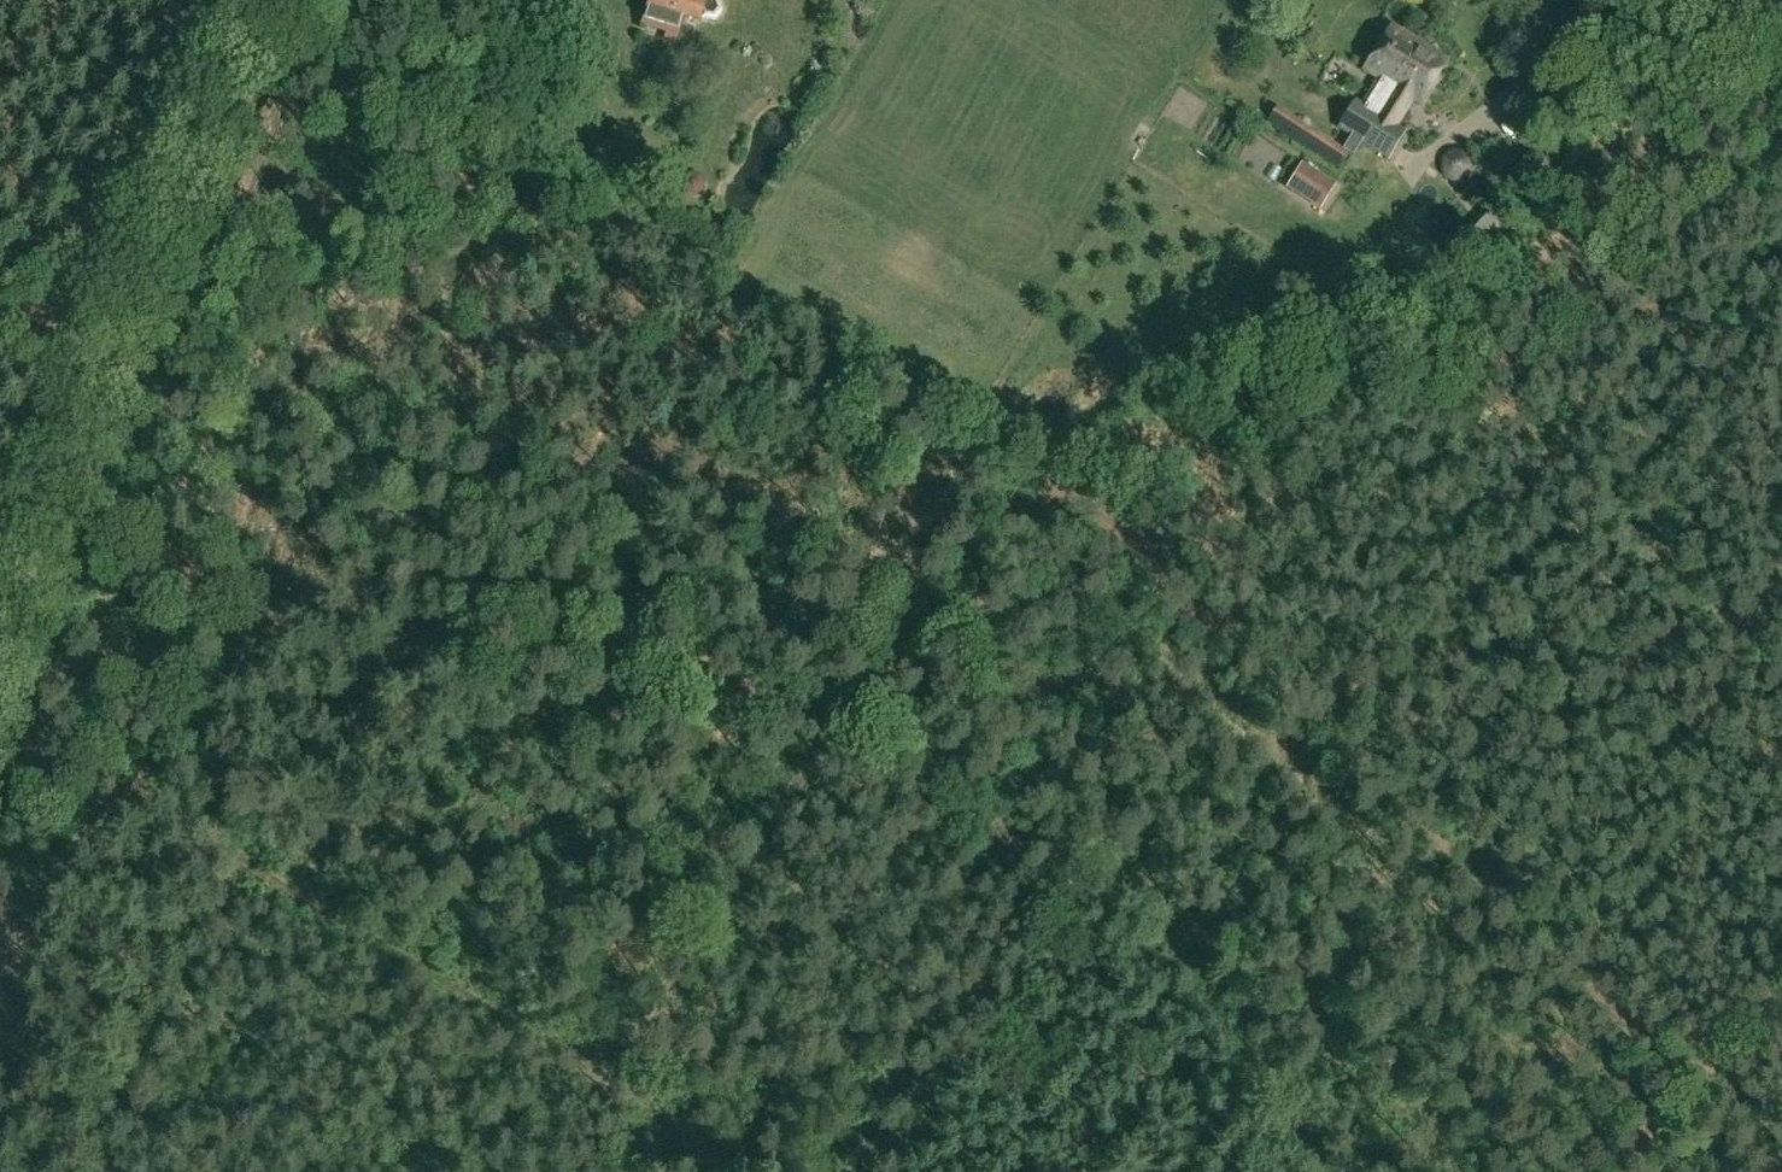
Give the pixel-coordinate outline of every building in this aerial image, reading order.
[(684,19),(699,24),(702,17),(704,17),(713,17),(719,10),(716,1),(712,0),(652,0),(645,24),(668,31),(666,38),(677,42),(684,19)] [(1339,129),(1362,143),(1380,114),(1378,113),(1394,88),(1422,43),(1391,24),(1363,70),(1377,78),(1362,103),(1357,100),(1339,129)] [(1380,114),(1362,143),(1355,153),(1381,168),(1386,159),(1388,159),(1405,131),(1397,126),(1408,108),(1398,102),(1404,94),(1421,105),(1449,60),(1422,43),(1394,88),(1378,113),(1380,114)] [(1318,133),(1307,150),(1329,165),(1340,147),(1318,133)] [(1290,182),(1324,204),(1336,184),(1302,163),(1290,182)] [(702,188),(704,180),(699,173),(691,171),(684,175),(682,183),(686,190),(695,192),(702,188)] [(1484,247),(1504,227),(1486,209),(1466,228),(1484,247)]
